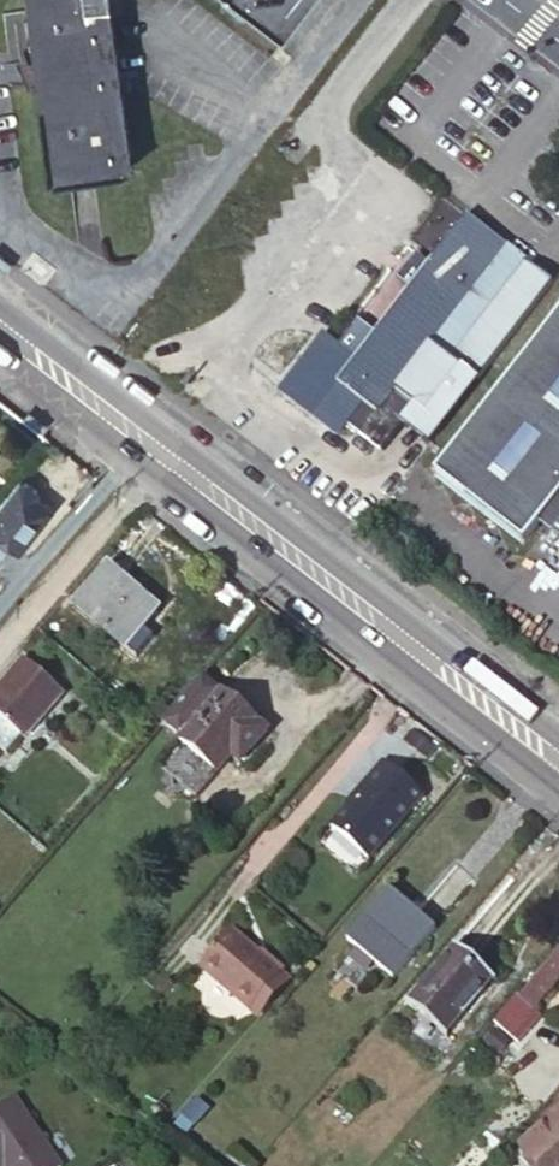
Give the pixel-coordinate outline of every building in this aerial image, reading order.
[(108,0),(25,0),(49,179),(131,169),(108,0)] [(226,1),(224,4),(224,5),(239,16),(240,16),(242,13),(279,40),(309,0),(225,0),(226,1)] [(449,361),(525,262),(466,219),(430,267),(417,257),(397,281),(411,291),(373,340),(356,326),(339,348),(356,361),(337,386),(376,415),(393,394),(430,346),(449,361)] [(478,382),(553,284),(525,262),(449,361),(463,371),(478,382)] [(433,477),(522,545),(558,498),(558,315),(433,477)] [(356,361),(339,348),(325,338),(318,340),(279,389),(279,394),(283,397),(332,435),(336,436),(338,435),(346,425),(380,451),(412,408),(393,394),(376,415),(337,386),(356,361)] [(430,346),(393,394),(412,408),(414,410),(437,407),(463,371),(449,361),(430,346)] [(38,494),(39,490),(37,486),(32,483),(26,477),(20,480),(0,504),(0,554),(10,541),(20,548),(49,513),(32,499),(38,494)] [(54,507),(38,494),(32,499),(49,513),(54,507)] [(156,614),(104,570),(73,606),(126,650),(156,614)] [(61,695),(22,661),(0,685),(0,748),(5,753),(20,734),(25,737),(61,695)] [(223,691),(205,675),(201,680),(219,696),(223,691)] [(219,696),(201,680),(161,725),(179,741),(219,696)] [(240,746),(249,754),(269,731),(223,691),(219,696),(179,741),(215,772),(216,773),(229,758),(240,746)] [(215,772),(179,741),(158,766),(195,796),(215,772)] [(239,766),(249,754),(240,746),(229,758),(239,766)] [(365,866),(419,801),(380,768),(354,798),(357,800),(328,835),(365,866)] [(408,920),(415,913),(389,891),(382,900),(408,920)] [(434,930),(415,913),(408,920),(382,900),(347,941),(392,979),(434,930)] [(249,1013),(280,977),(261,961),(230,934),(199,970),(249,1013)] [(558,976),(558,975),(558,946),(557,945),(541,963),(515,995),(512,993),(490,1019),(515,1039),(537,1013),(530,1007),(558,976)] [(407,1004),(425,1019),(445,1037),(493,981),(454,947),(407,1004)] [(280,977),(284,972),(266,957),(261,961),(280,977)] [(249,1013),(260,1021),(290,985),(280,977),(249,1013)] [(445,1037),(425,1019),(415,1032),(435,1049),(445,1037)] [(0,1165),(60,1165),(16,1098),(0,1108),(0,1165)] [(544,1123),(546,1127),(522,1151),(536,1165),(558,1165),(558,1110),(544,1123)]
